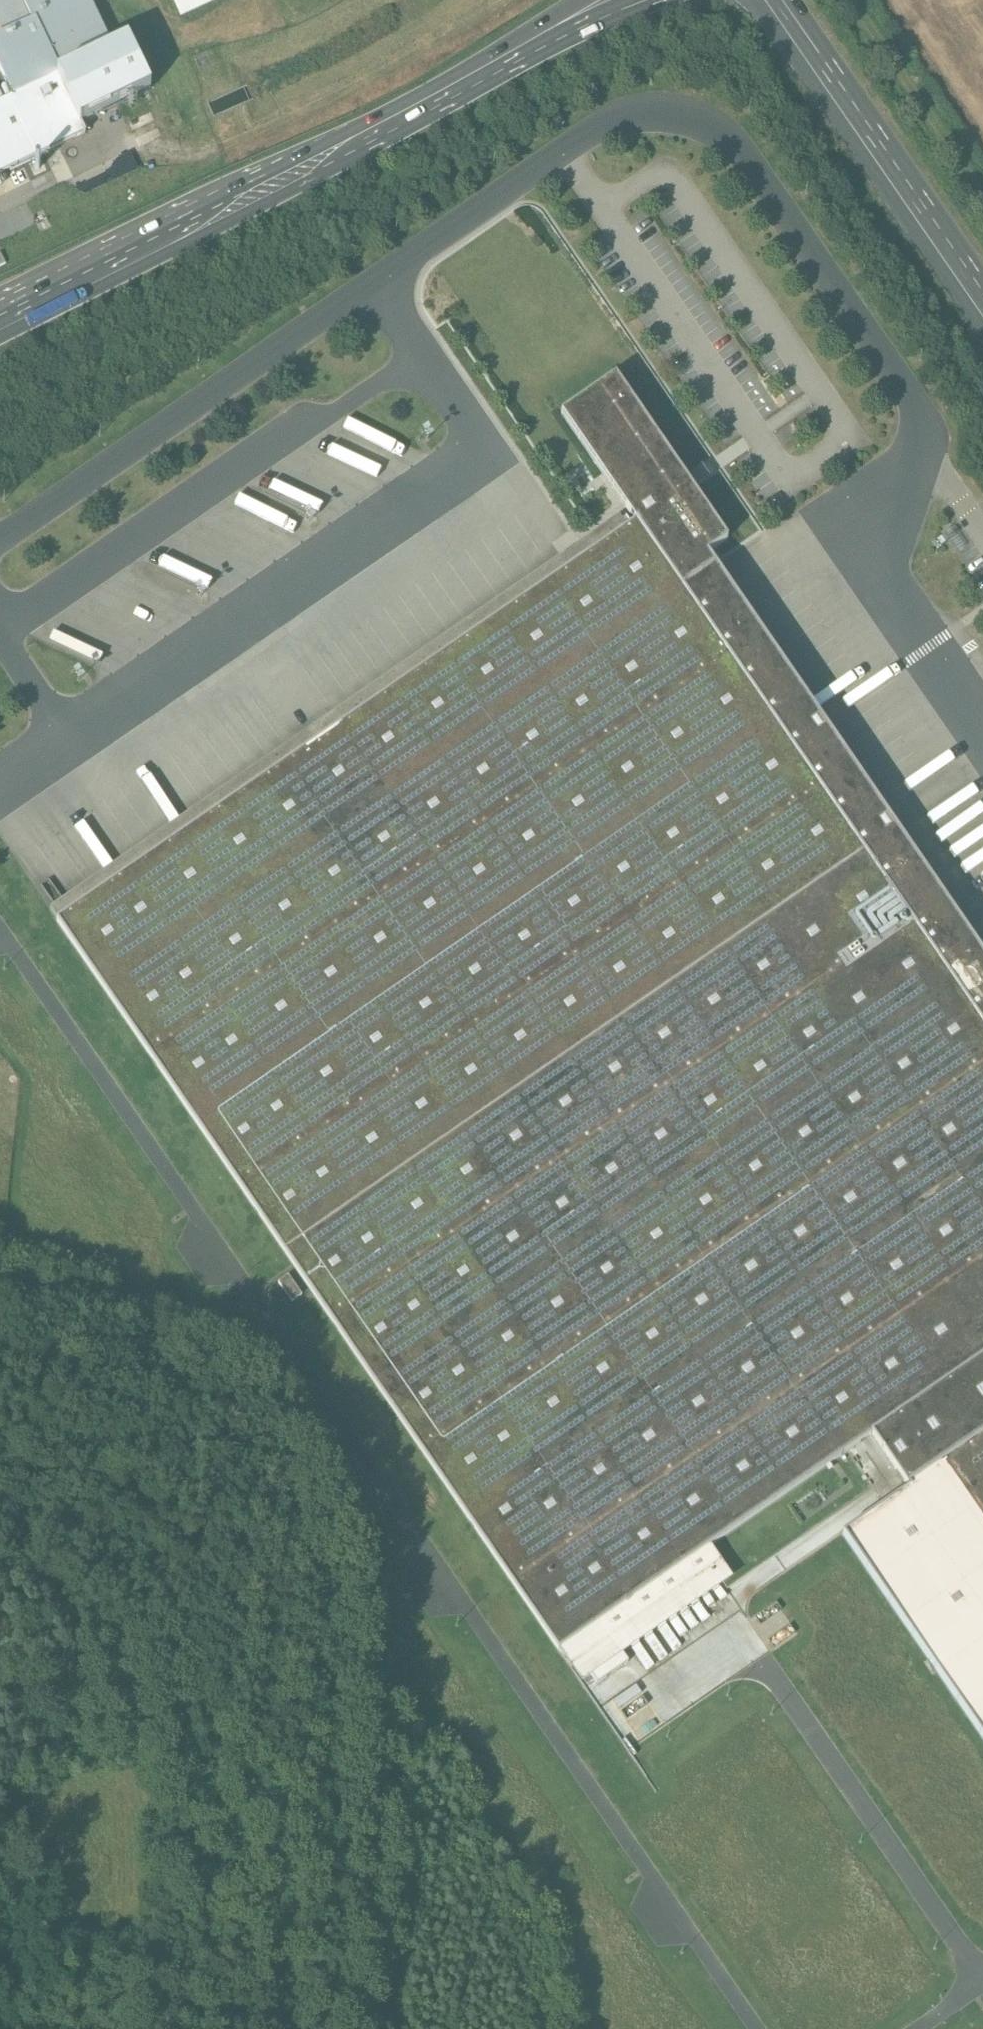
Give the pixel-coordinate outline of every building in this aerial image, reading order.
[(4,19),(11,34),(0,39),(0,72),(13,99),(0,105),(0,174),(86,133),(82,124),(151,91),(128,44),(114,51),(90,0),(0,0),(0,21),(4,19)] [(182,18),(220,0),(173,0),(182,18)] [(635,524),(673,579),(706,557),(727,542),(692,491),(710,479),(702,467),(684,480),(615,379),(561,417),(635,524)] [(57,923),(559,1651),(601,1622),(711,1547),(872,1436),(982,1359),(982,959),(706,557),(673,579),(635,524),(627,530),(619,519),(50,910),(58,922),(57,923)] [(837,685),(846,700),(840,703),(847,713),(888,688),(878,672),(889,665),(883,656),(837,685)] [(910,780),(946,838),(975,820),(967,808),(982,798),(982,791),(977,782),(971,786),(959,766),(956,768),(949,756),(910,780)] [(872,1436),(907,1487),(940,1465),(982,1435),(982,1359),(872,1436)] [(940,1465),(982,1526),(982,1435),(940,1465)] [(733,1579),(711,1547),(601,1622),(623,1654),(733,1579)] [(623,1654),(601,1622),(559,1651),(581,1684),(592,1676),(598,1684),(629,1662),(623,1654)]
